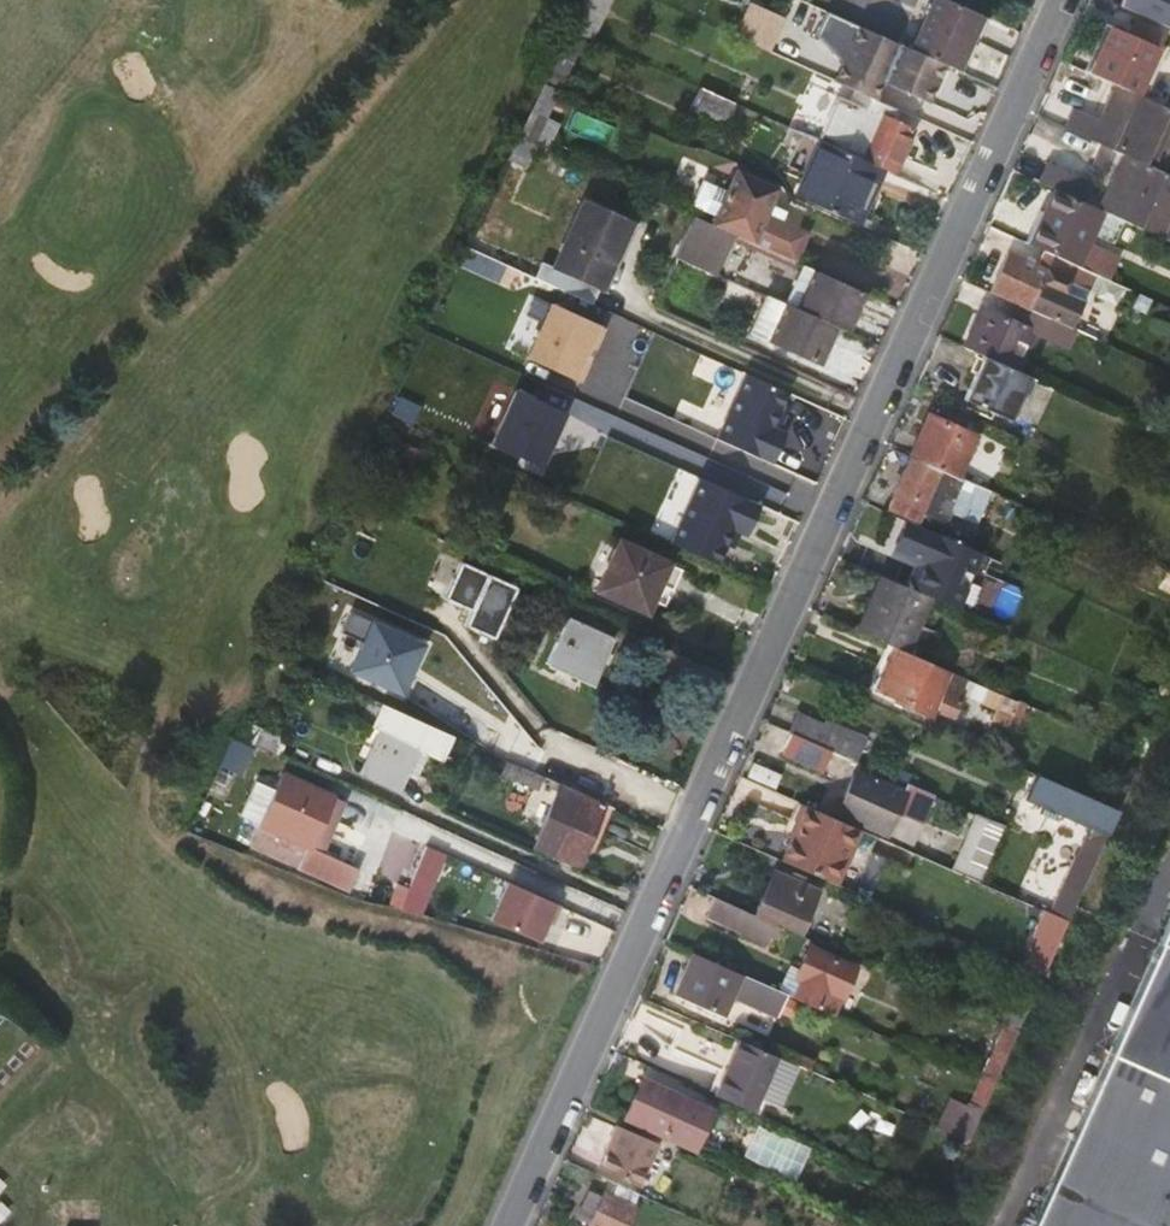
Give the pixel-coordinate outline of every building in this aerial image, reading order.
[(578,20),(584,22),(594,0),(586,0),(578,20)] [(982,18),(943,0),(935,0),(911,53),(945,69),(956,73),(982,18)] [(1122,9),(1169,23),(1169,0),(1125,0),(1122,9)] [(783,21),(751,8),(737,41),(770,55),(783,21)] [(1112,30),(1090,76),(1117,89),(1123,91),(1140,99),(1161,53),(1156,50),(1162,36),(1139,25),(1132,39),(1112,30)] [(928,106),(945,69),(911,53),(858,29),(833,84),(867,99),(874,103),(882,85),(928,106)] [(1169,93),(1169,64),(1158,59),(1145,92),(1167,101),(1169,93)] [(710,67),(700,89),(736,104),(745,83),(710,67)] [(1140,99),(1123,91),(1117,89),(1101,125),(1076,113),(1067,131),(1124,156),(1145,166),(1169,112),(1140,99)] [(839,97),(821,136),(893,170),(911,131),(890,121),(894,112),(874,103),(867,99),(863,108),(839,97)] [(519,139),(535,146),(547,122),(531,115),(519,139)] [(519,139),(509,160),(525,168),(535,146),(519,139)] [(857,226),(881,170),(822,143),(797,199),(857,226)] [(1145,166),(1124,156),(1099,212),(1101,213),(1138,230),(1163,174),(1145,166)] [(1050,164),(1040,186),(1054,192),(1068,198),(1078,177),(1050,164)] [(780,191),(739,173),(714,227),(731,235),(795,264),(807,239),(767,219),(780,191)] [(1046,254),(1076,268),(1101,213),(1099,212),(1068,198),(1054,192),(1029,247),(1046,254)] [(540,263),(533,278),(590,304),(597,288),(600,289),(630,221),(583,199),(551,268),(540,263)] [(714,227),(695,218),(684,240),(721,256),(731,235),(714,227)] [(1104,299),(1111,283),(1076,268),(1046,254),(1038,270),(1009,255),(991,289),(1031,309),(1030,313),(1069,331),(1080,305),(1041,287),(1048,273),(1104,299)] [(791,308),(803,314),(820,275),(808,270),(791,308)] [(851,335),(868,297),(820,275),(803,314),(840,330),(851,335)] [(530,291),(506,348),(583,380),(606,323),(530,291)] [(773,346),(791,308),(779,303),(762,341),(773,346)] [(824,368),(840,330),(803,314),(791,308),(773,346),(824,368)] [(1061,350),(1069,331),(1030,313),(1022,309),(1013,328),(980,313),(962,349),(986,359),(1013,372),(1030,336),(1061,350)] [(1013,372),(986,359),(967,401),(1012,422),(1032,380),(1013,372)] [(1052,381),(1060,363),(1052,359),(1043,377),(1052,381)] [(719,442),(778,460),(789,426),(780,423),(792,386),(742,371),(719,442)] [(1049,388),(1052,381),(1043,377),(1040,384),(1049,388)] [(538,476),(560,430),(511,410),(490,456),(538,476)] [(927,417),(909,455),(954,475),(971,437),(927,417)] [(404,482),(420,447),(406,441),(390,475),(404,482)] [(975,523),(990,491),(954,475),(909,455),(886,505),(939,530),(947,510),(975,523)] [(728,567),(760,500),(702,473),(670,540),(728,567)] [(924,565),(913,591),(928,598),(953,609),(978,553),(906,522),(893,551),(924,565)] [(647,610),(670,562),(620,540),(597,587),(647,610)] [(905,587),(913,591),(924,565),(893,551),(890,559),(913,569),(905,587)] [(493,640),(518,587),(488,573),(464,625),(493,640)] [(905,587),(881,577),(870,602),(876,605),(862,636),(886,646),(903,654),(928,598),(913,591),(905,587)] [(328,662),(408,694),(430,639),(350,607),(328,662)] [(591,681),(610,638),(567,618),(547,661),(591,681)] [(903,654),(886,646),(869,689),(907,705),(906,708),(930,718),(934,709),(953,718),(961,698),(968,682),(903,654)] [(977,686),(968,682),(961,698),(970,701),(977,686)] [(970,701),(999,715),(1006,699),(977,686),(970,701)] [(1006,736),(1020,705),(1006,699),(999,715),(992,730),(1006,736)] [(453,737),(386,707),(375,729),(382,733),(360,774),(398,792),(418,749),(442,761),(453,737)] [(794,714),(785,733),(789,735),(821,749),(850,761),(860,739),(823,722),(821,726),(794,714)] [(821,749),(789,735),(780,753),(813,767),(821,749)] [(898,792),(901,784),(898,782),(877,773),(852,763),(848,771),(898,792)] [(877,773),(898,782),(902,773),(882,764),(877,773)] [(568,789),(602,804),(612,783),(578,769),(568,789)] [(355,865),(319,849),(308,844),(328,798),(331,793),(279,770),(272,786),(253,777),(237,811),(257,820),(247,842),(345,887),(355,865)] [(880,831),(898,792),(848,771),(831,810),(880,831)] [(575,864),(602,804),(568,789),(538,775),(529,797),(567,815),(564,823),(554,818),(544,837),(555,843),(550,853),(575,864)] [(1090,866),(1115,812),(1032,775),(1022,797),(1096,830),(1092,841),(1084,838),(1074,859),(1079,861),(1090,866)] [(328,798),(308,844),(319,849),(339,803),(328,798)] [(777,863),(833,886),(858,831),(795,803),(788,821),(796,824),(777,863)] [(974,811),(954,867),(983,877),(1004,822),(974,811)] [(431,881),(443,855),(424,847),(413,873),(431,881)] [(1065,922),(1090,866),(1079,861),(1070,882),(1066,881),(1050,916),(1065,922)] [(797,930),(815,890),(773,872),(755,912),(797,930)] [(558,908),(506,883),(488,921),(536,943),(545,923),(549,925),(558,908)] [(730,908),(711,900),(705,913),(724,922),(730,908)] [(765,944),(772,926),(730,908),(724,922),(723,925),(765,944)] [(724,922),(705,913),(703,916),(723,925),(724,922)] [(1134,994),(1169,1009),(1169,913),(1134,994)] [(790,999),(823,1013),(830,997),(837,1001),(850,970),(804,950),(794,971),(791,978),(797,982),(790,999)] [(741,978),(691,956),(672,998),(722,1020),(731,1000),(741,978)] [(775,993),(786,997),(790,999),(797,982),(791,978),(794,971),(786,967),(775,993)] [(741,978),(731,1000),(776,1019),(786,997),(775,993),(741,978)] [(1134,994),(1029,1225),(1169,1225),(1169,1009),(1134,994)] [(749,1114),(774,1058),(738,1042),(733,1054),(674,1029),(665,1049),(723,1074),(713,1098),(749,1114)] [(992,1086),(1002,1063),(985,1056),(975,1079),(992,1086)] [(981,1110),(992,1086),(975,1079),(964,1103),(981,1110)] [(662,1136),(679,1098),(641,1081),(623,1118),(662,1136)] [(705,1110),(679,1098),(662,1136),(689,1149),(705,1110)] [(654,1144),(615,1127),(596,1169),(635,1187),(654,1144)] [(750,1129),(743,1161),(802,1174),(809,1143),(750,1129)] [(606,1181),(601,1193),(631,1206),(636,1194),(606,1181)] [(635,1210),(630,1207),(631,1206),(601,1193),(599,1198),(588,1193),(573,1225),(574,1225),(628,1225),(635,1210)]
